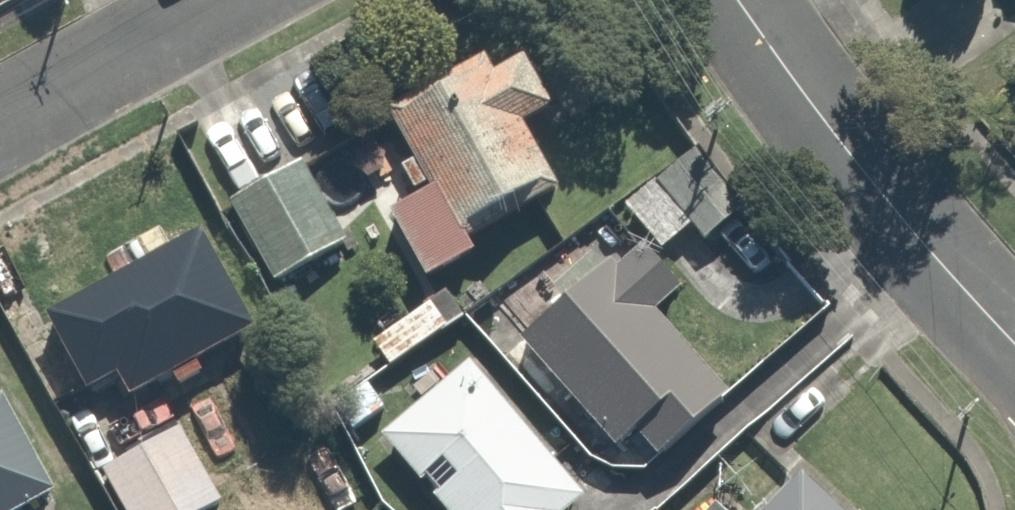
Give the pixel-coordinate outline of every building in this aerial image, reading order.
[(517,22),(388,93),(428,165),(382,190),(424,265),(472,239),(456,211),(583,142),(517,22)] [(707,113),(625,188),(671,238),(694,216),(727,253),(785,200),(752,163),(707,113)] [(348,127),(239,179),(281,266),(390,214),(348,127)] [(543,236),(471,299),(627,477),(699,414),(606,309),(640,279),(577,206),(543,236)] [(47,295),(94,380),(66,396),(131,509),(199,509),(229,493),(158,368),(256,314),(198,210),(47,295)] [(473,350),(384,427),(457,509),(566,509),(593,487),(473,350)] [(56,475),(1,383),(0,384),(0,509),(56,475)] [(800,464),(757,509),(849,509),(800,464)]
